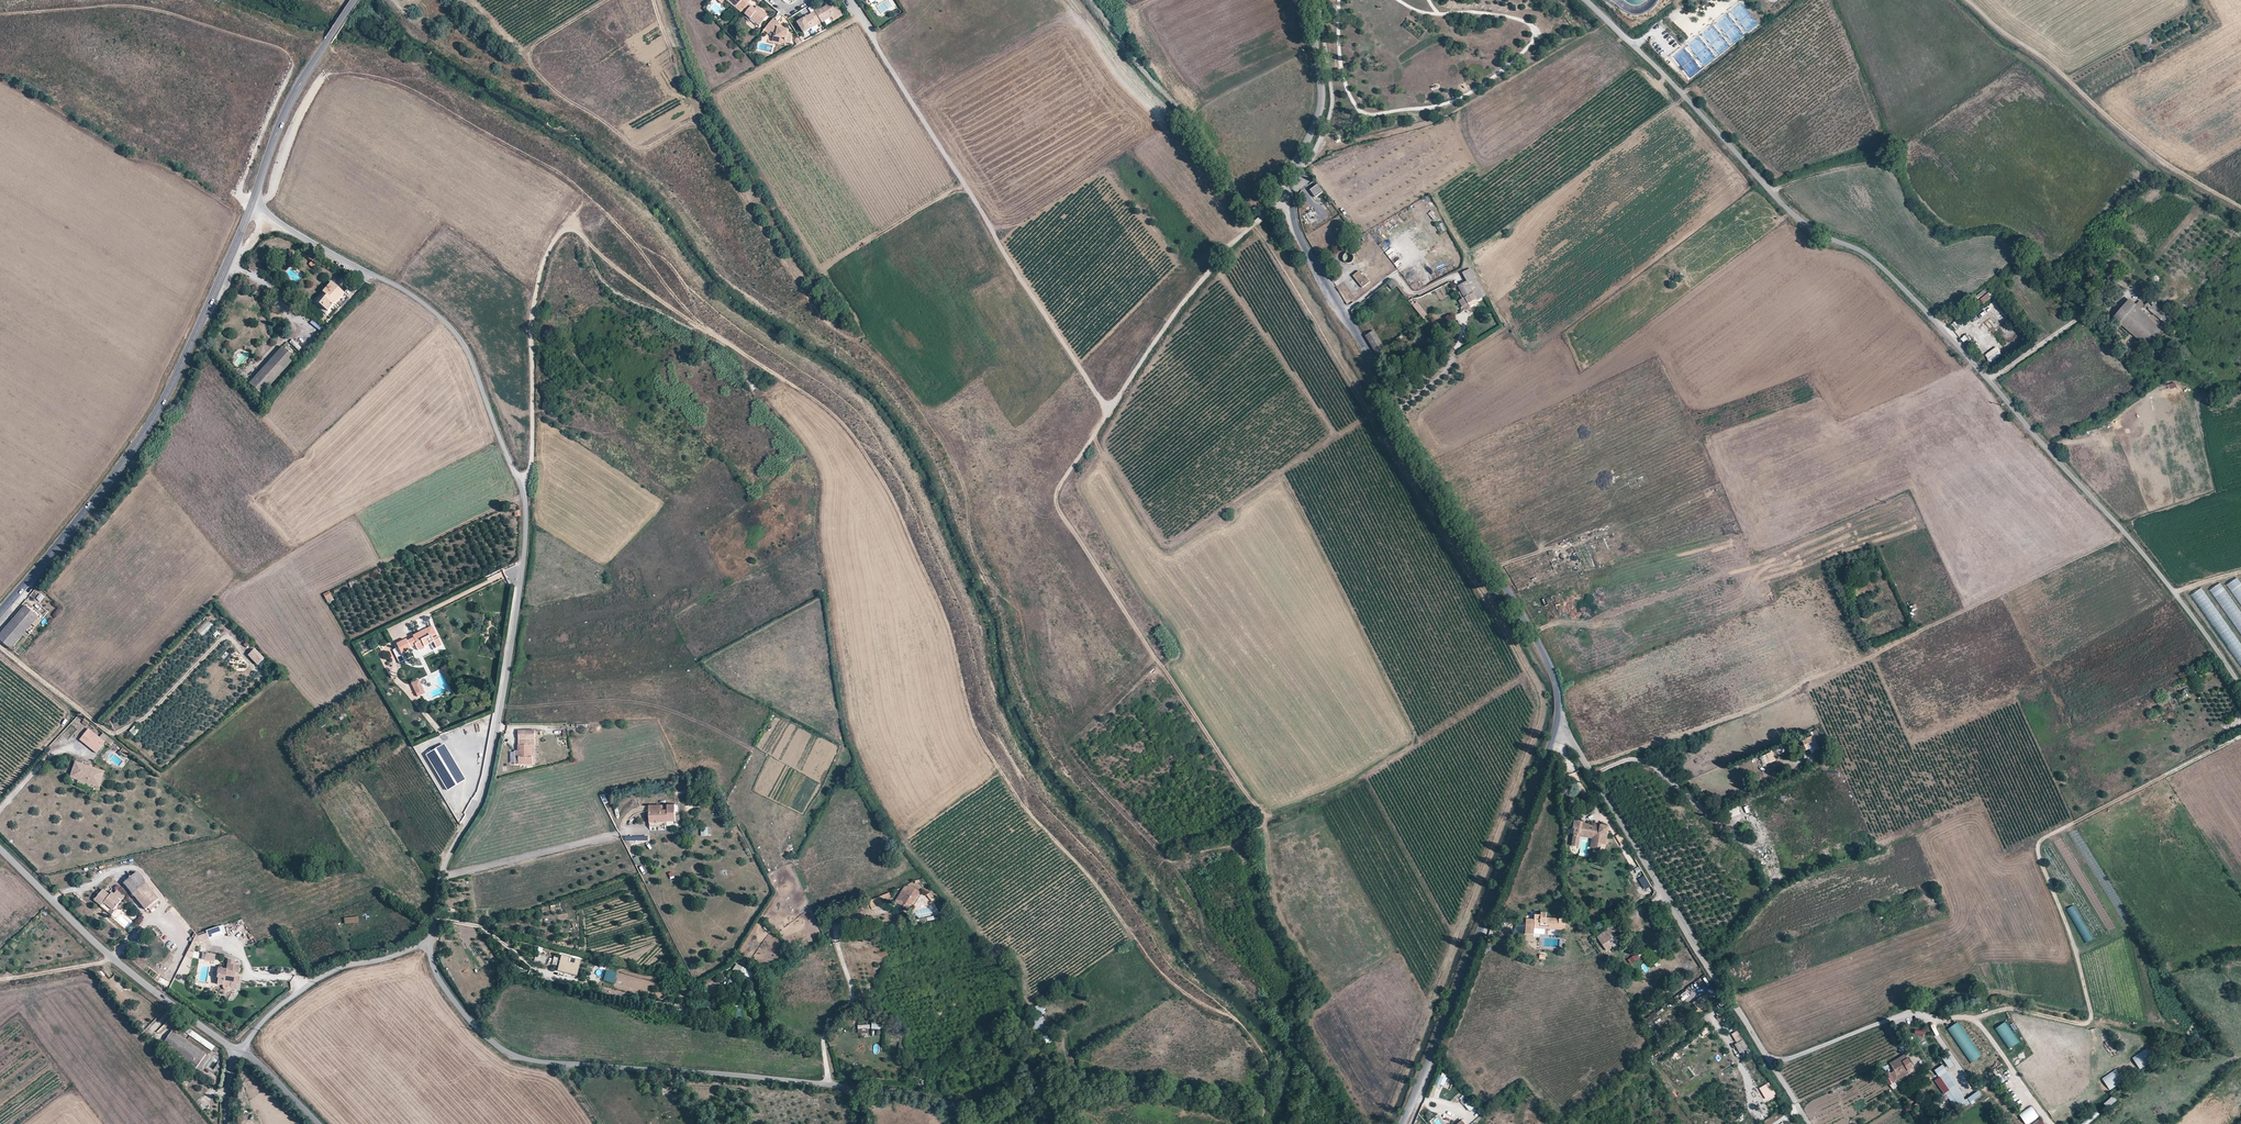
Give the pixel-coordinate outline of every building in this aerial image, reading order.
[(737,5),(742,9),(743,8),(734,0),(731,4),(735,8),(737,5)] [(838,10),(832,1),(819,9),(818,8),(814,10),(819,18),(820,19),(821,21),(822,22),(831,16),(834,20),(842,15),(839,10),(838,10)] [(753,9),(747,3),(743,8),(742,9),(741,11),(749,18),(751,16),(755,20),(754,22),(758,25),(767,14),(756,5),(754,8),(753,9)] [(819,18),(814,11),(797,22),(804,32),(809,29),(813,26),(812,24),(816,22),(818,24),(821,21),(820,19),(819,18)] [(776,21),(772,18),(766,26),(774,33),(773,38),(778,39),(777,42),(785,44),(785,42),(790,43),(792,35),(789,35),(790,32),(786,31),(787,28),(783,27),(775,25),(776,21)] [(1310,190),(1315,198),(1323,192),(1317,184),(1310,190)] [(1311,224),(1318,220),(1308,208),(1306,209),(1309,214),(1304,217),(1309,225),(1311,224)] [(308,264),(313,267),(316,263),(312,259),(308,264)] [(1467,303),(1467,304),(1476,299),(1476,300),(1477,300),(1485,295),(1470,268),(1462,273),(1467,281),(1458,286),(1461,290),(1467,303)] [(1359,271),(1353,276),(1362,287),(1370,281),(1364,274),(1362,275),(1359,271)] [(2070,284),(2074,278),(2071,275),(2066,281),(2070,284)] [(1387,283),(1392,289),(1397,286),(1391,279),(1387,283)] [(315,302),(326,312),(344,292),(332,281),(323,291),(324,292),(315,302)] [(1467,303),(1461,290),(1458,292),(1462,299),(1458,300),(1462,306),(1467,303)] [(2107,300),(2108,301),(2115,295),(2116,293),(2113,290),(2106,297),(2108,299),(2107,300)] [(1985,302),(1991,297),(1988,293),(1982,298),(1985,302)] [(2108,307),(2118,298),(2115,295),(2108,301),(2105,303),(2108,307)] [(2120,323),(2135,306),(2128,300),(2113,317),(2120,323)] [(1413,305),(1423,318),(1428,314),(1417,301),(1413,305)] [(2149,309),(2165,323),(2172,315),(2155,301),(2149,309)] [(2120,323),(2147,347),(2161,329),(2135,306),(2120,323)] [(1967,319),(1976,312),(1973,309),(1965,317),(1967,319)] [(1956,330),(1964,325),(1959,319),(1951,324),(1956,330)] [(305,329),(316,336),(322,328),(311,320),(305,329)] [(1422,321),(1413,328),(1417,332),(1425,326),(1422,321)] [(1375,351),(1377,355),(1385,349),(1374,331),(1365,336),(1374,349),(1375,351)] [(1430,344),(1435,340),(1431,336),(1431,335),(1426,339),(1430,344)] [(1430,344),(1435,349),(1442,343),(1437,338),(1435,340),(1430,344)] [(1990,362),(2001,354),(1996,346),(1985,355),(1990,362)] [(249,383),(261,394),(294,359),(282,348),(249,383)] [(2129,354),(2143,359),(2145,352),(2131,348),(2129,354)] [(2240,593),(2240,583),(2237,578),(2227,585),(2236,597),(2240,593)] [(2227,600),(2226,598),(2229,597),(2221,583),(2210,589),(2219,605),(2227,600)] [(2201,610),(2211,605),(2202,588),(2193,593),(2201,610)] [(13,619),(26,631),(31,625),(37,618),(24,607),(13,619)] [(40,621),(37,618),(31,625),(34,627),(40,621)] [(11,649),(26,631),(13,619),(0,635),(0,640),(11,649)] [(195,628),(200,635),(213,626),(208,619),(195,628)] [(414,645),(418,651),(431,645),(434,650),(442,646),(438,636),(437,637),(432,627),(426,630),(426,632),(423,634),(422,632),(412,637),(413,638),(416,644),(414,645)] [(398,647),(401,654),(411,649),(407,641),(406,639),(397,644),(398,647)] [(264,659),(254,649),(248,655),(258,665),(264,659)] [(419,680),(412,684),(418,697),(425,693),(419,680)] [(134,725),(129,731),(134,736),(139,731),(134,725)] [(88,729),(79,740),(96,753),(105,743),(88,729)] [(518,730),(518,738),(534,738),(534,733),(534,730),(518,730)] [(1811,747),(1817,745),(1816,743),(1821,741),(1817,733),(1810,736),(1801,740),(1804,745),(1806,750),(1811,747)] [(115,742),(111,747),(118,753),(122,748),(115,742)] [(444,744),(427,755),(448,790),(465,779),(444,744)] [(516,750),(516,764),(518,764),(518,765),(532,764),(533,757),(531,757),(531,745),(518,745),(518,750),(516,750)] [(75,762),(70,777),(98,787),(104,771),(91,767),(86,765),(75,762)] [(649,805),(650,827),(665,827),(665,822),(676,821),(675,804),(649,805)] [(1610,827),(1601,825),(1596,824),(1595,826),(1595,827),(1591,826),(1592,824),(1583,823),(1584,821),(1575,819),(1574,827),(1576,828),(1574,834),(1578,835),(1579,833),(1581,833),(1582,832),(1587,833),(1587,834),(1596,836),(1594,847),(1601,849),(1602,845),(1606,845),(1610,827)] [(710,836),(710,827),(700,827),(701,836),(710,836)] [(1590,847),(1594,847),(1596,836),(1587,834),(1587,833),(1582,832),(1581,833),(1581,836),(1592,838),(1590,847)] [(1572,844),(1579,846),(1581,836),(1581,833),(1579,833),(1578,835),(1574,834),(1572,844)] [(1619,834),(1616,836),(1621,845),(1625,843),(1619,834)] [(887,853),(891,858),(896,855),(891,849),(887,853)] [(632,858),(636,865),(641,862),(637,856),(632,858)] [(135,873),(123,883),(145,909),(157,899),(135,873)] [(104,891),(95,902),(103,907),(102,908),(113,917),(117,913),(115,912),(123,901),(113,894),(112,896),(109,894),(104,891)] [(905,893),(901,900),(911,907),(916,899),(905,893)] [(1526,918),(1525,934),(1534,935),(1534,928),(1534,925),(1559,927),(1559,930),(1564,930),(1565,919),(1546,918),(1546,912),(1540,912),(1540,915),(1534,914),(1534,919),(1526,918)] [(2074,923),(2085,943),(2092,939),(2081,919),(2074,923)] [(1597,937),(1607,951),(1615,945),(1608,935),(1606,931),(1597,937)] [(216,955),(202,953),(201,960),(214,962),(216,955)] [(1628,959),(1631,964),(1640,958),(1637,953),(1628,959)] [(536,954),(533,962),(544,965),(546,957),(536,954)] [(217,984),(236,988),(237,984),(239,984),(240,977),(235,976),(236,973),(238,973),(240,966),(234,964),(235,962),(227,960),(225,970),(218,969),(216,978),(219,978),(217,984)] [(736,963),(732,970),(750,980),(754,974),(736,963)] [(730,978),(726,986),(733,990),(737,981),(730,978)] [(1035,1006),(1041,1015),(1046,1012),(1041,1003),(1035,1006)] [(732,1007),(732,1020),(742,1020),(742,1007),(732,1007)] [(215,1046),(173,1017),(170,1019),(213,1049),(215,1046)] [(1033,1017),(1032,1029),(1043,1030),(1044,1018),(1033,1017)] [(872,1021),(872,1028),(880,1029),(881,1021),(872,1021)] [(1958,1022),(1948,1028),(1970,1063),(1981,1056),(1958,1022)] [(2007,1049),(2018,1043),(2006,1022),(1996,1028),(2007,1049)] [(869,1024),(858,1025),(858,1033),(870,1033),(869,1024)] [(1736,1042),(1743,1039),(1738,1030),(1732,1034),(1736,1042)] [(183,1060),(195,1068),(205,1054),(172,1031),(164,1042),(185,1057),(183,1060)] [(1735,1044),(1740,1053),(1749,1048),(1744,1039),(1735,1044)] [(2147,1048),(2132,1058),(2140,1069),(2154,1059),(2147,1048)] [(1908,1071),(1914,1067),(1909,1059),(1905,1053),(1889,1064),(1890,1066),(1894,1071),(1890,1074),(1895,1081),(1906,1074),(1903,1071),(1907,1069),(1908,1071)] [(205,1054),(195,1068),(197,1070),(208,1056),(205,1054)] [(1950,1070),(1955,1067),(1947,1054),(1942,1057),(1950,1070)] [(1944,1064),(1935,1070),(1939,1077),(1936,1079),(1956,1112),(1969,1104),(1944,1064)] [(2101,1078),(2109,1090),(2124,1081),(2116,1069),(2101,1078)] [(2000,1073),(1996,1076),(2001,1084),(2006,1081),(2000,1073)] [(1446,1078),(1439,1074),(1430,1094),(1438,1097),(1446,1078)] [(1769,1082),(1759,1088),(1766,1100),(1776,1094),(1769,1082)] [(1979,1090),(1968,1098),(1971,1102),(1982,1094),(1979,1090)] [(2103,1103),(2107,1108),(2117,1101),(2113,1096),(2103,1103)] [(1472,1099),(1464,1103),(1468,1111),(1476,1107),(1472,1099)] [(1922,1100),(1914,1105),(1919,1113),(1927,1107),(1922,1100)] [(2019,1113),(2026,1123),(2028,1123),(2039,1117),(2032,1105),(2019,1113)] [(1428,1109),(1423,1112),(1427,1119),(1432,1116),(1428,1109)] [(2100,1116),(2097,1111),(2080,1122),(2081,1123),(2087,1123),(2100,1116)] [(1937,1117),(1930,1112),(1922,1122),(1924,1123),(1932,1123),(1937,1117)]
